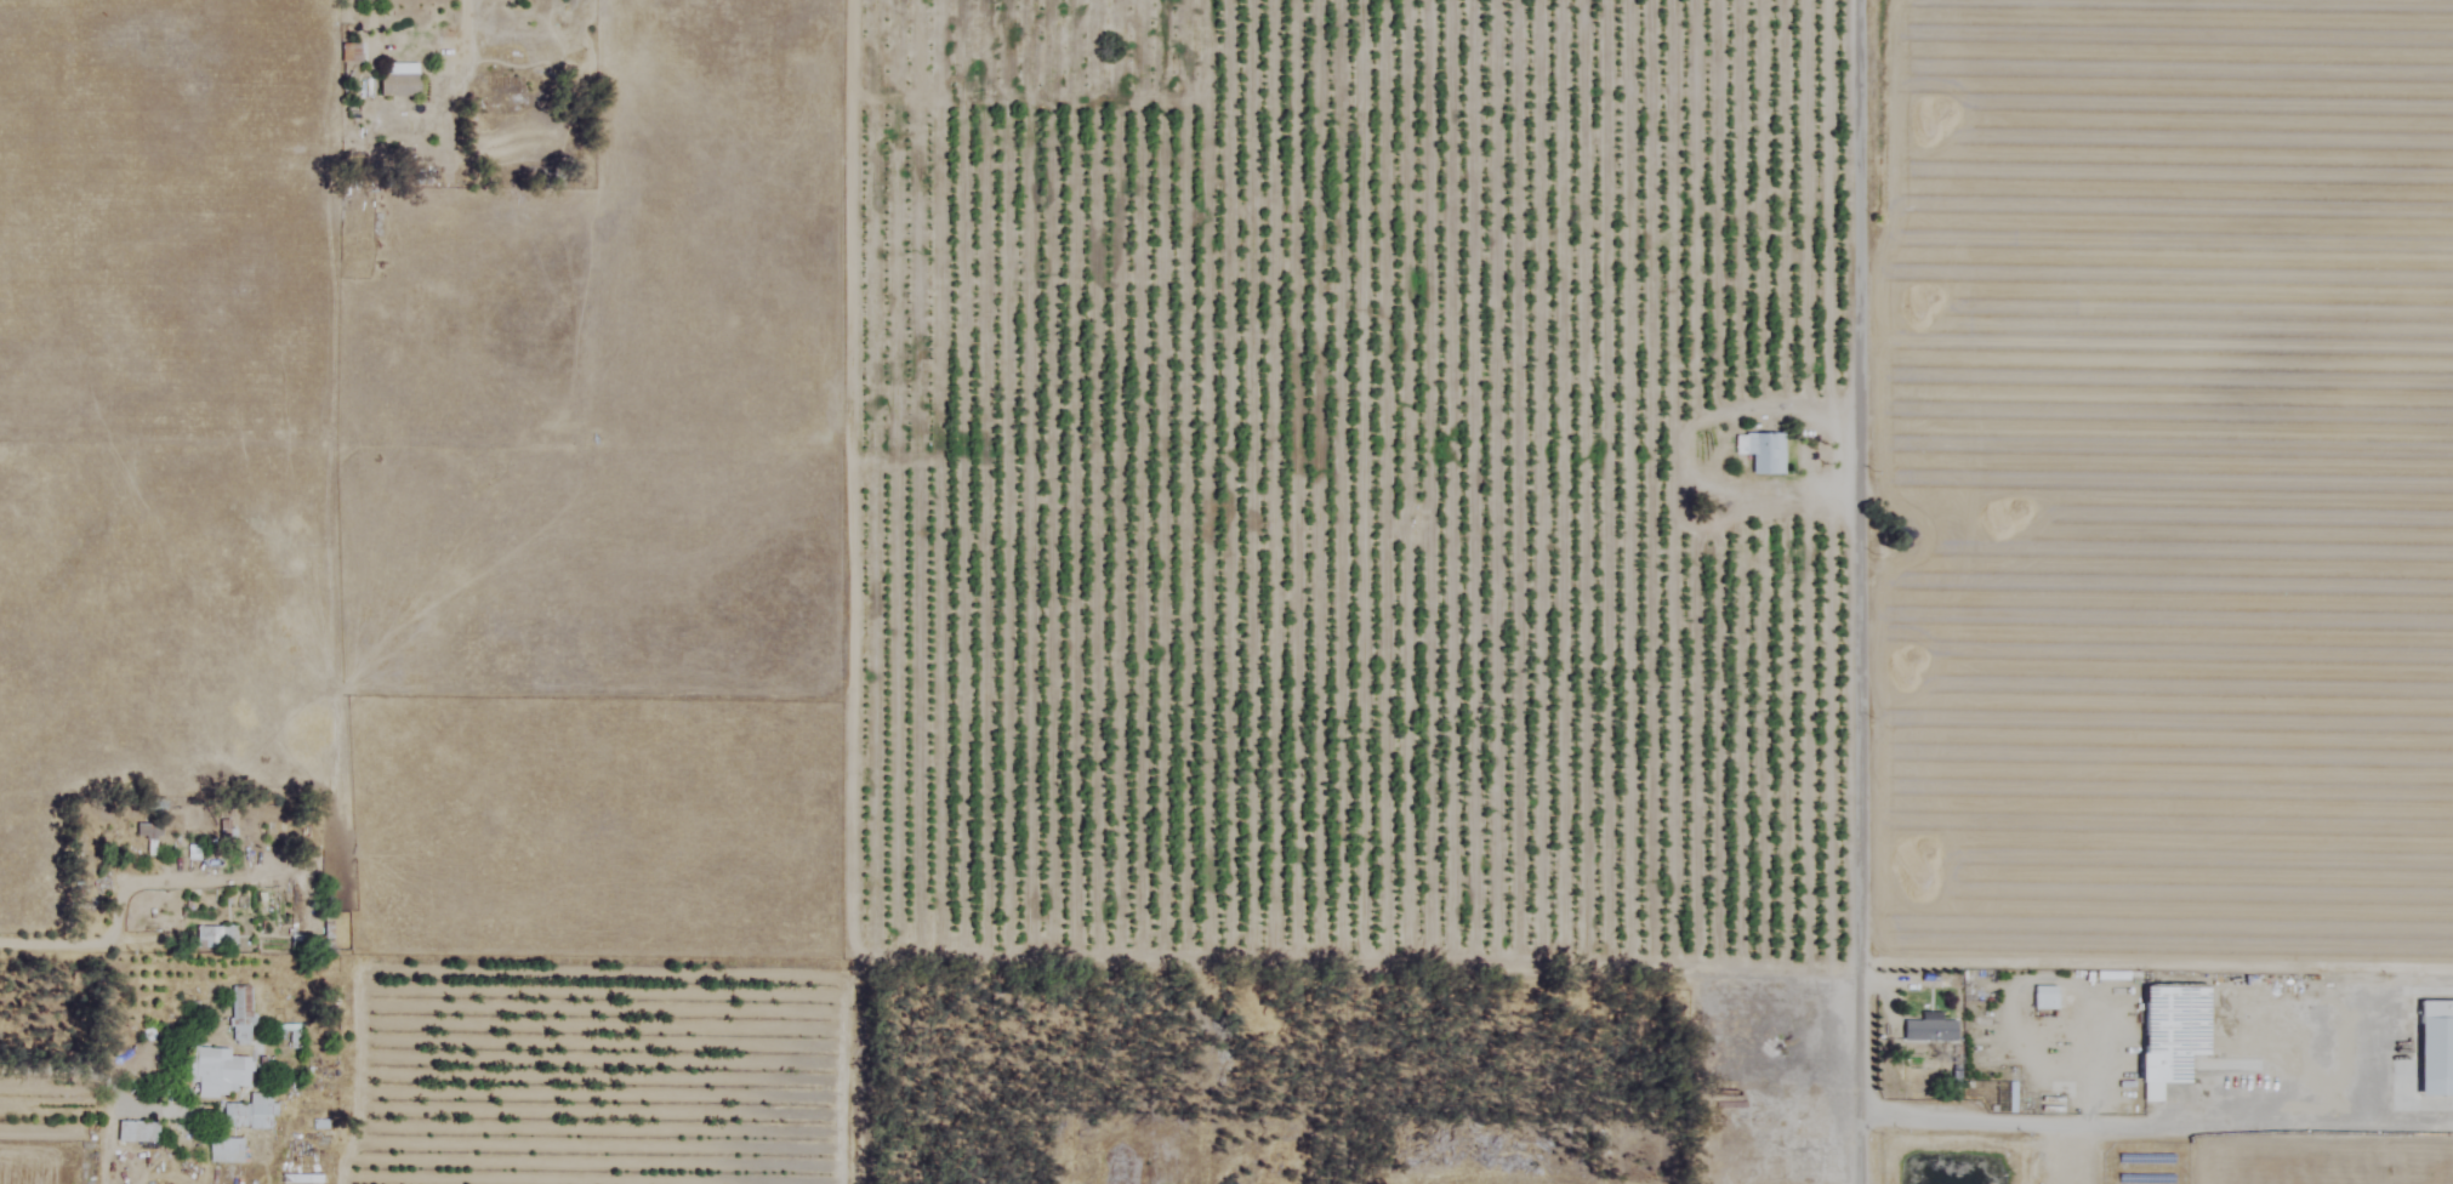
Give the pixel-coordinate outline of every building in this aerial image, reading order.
[(341,61),(359,61),(359,45),(341,45),(341,61)] [(417,65),(379,65),(379,96),(417,96),(417,65)] [(524,104),(524,69),(485,69),(485,104),(524,104)] [(1745,457),(1751,457),(1751,475),(1783,475),(1783,434),(1745,434),(1745,457)] [(155,853),(155,824),(135,824),(135,853),(155,853)] [(237,926),(195,926),(195,949),(237,949),(237,926)] [(2056,986),(2033,986),(2033,1010),(2056,1010),(2056,986)] [(231,987),(231,1044),(252,1044),(252,987),(231,987)] [(2205,987),(2139,987),(2138,1082),(2143,1082),(2143,1101),(2161,1102),(2161,1082),(2184,1082),(2184,1055),(2204,1055),(2205,987)] [(2416,1001),(2416,1096),(2452,1096),(2452,1001),(2416,1001)] [(1956,1042),(1956,1021),(1942,1021),(1942,1013),(1920,1013),(1920,1021),(1903,1021),(1903,1042),(1956,1042)] [(228,1048),(189,1048),(189,1082),(196,1082),(195,1096),(233,1096),(233,1084),(251,1084),(252,1058),(228,1057),(228,1048)] [(249,1104),(226,1104),(226,1129),(270,1129),(270,1095),(249,1095),(249,1104)] [(158,1142),(158,1122),(118,1122),(118,1142),(158,1142)] [(243,1139),(210,1139),(210,1163),(243,1163),(243,1139)]
